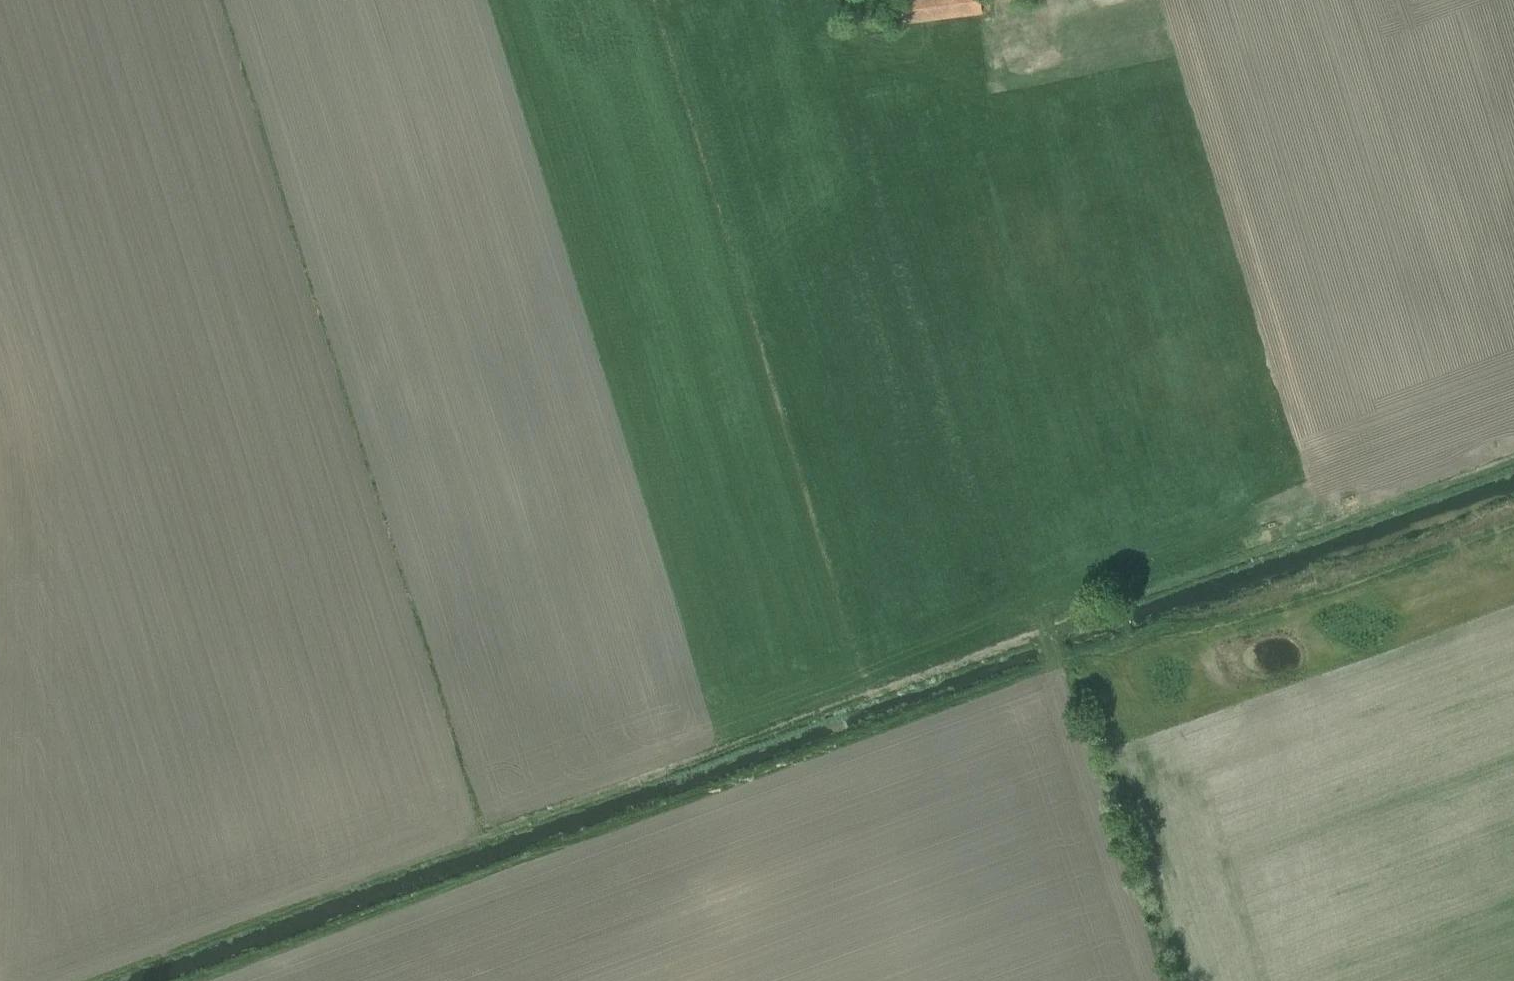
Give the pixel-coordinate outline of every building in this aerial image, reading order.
[(959,17),(982,14),(980,0),(957,0),(959,17)]
